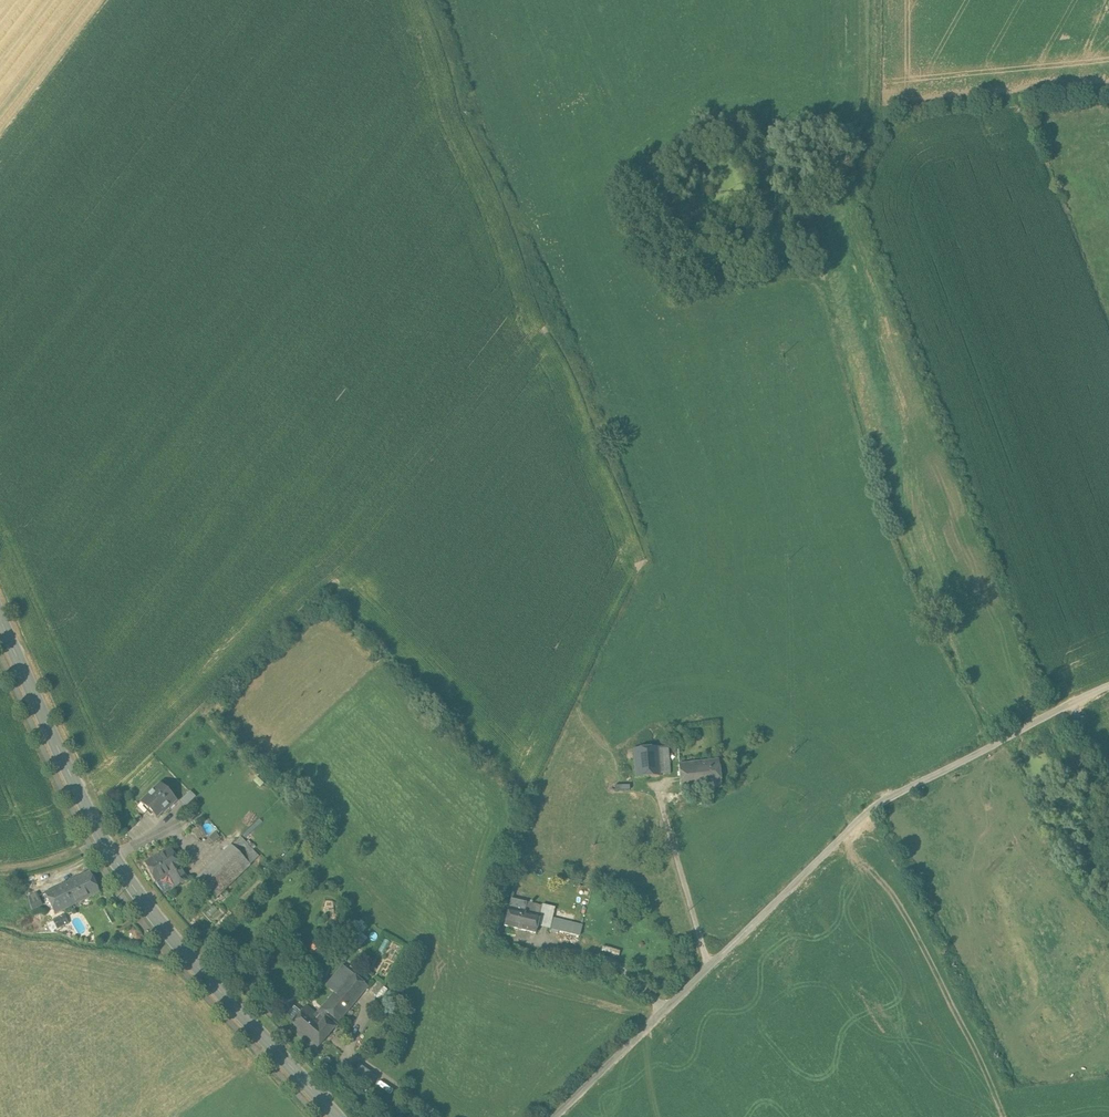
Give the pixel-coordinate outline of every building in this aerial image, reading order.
[(668,746),(658,747),(661,774),(670,774),(668,746)] [(658,747),(634,749),(637,778),(661,776),(661,774),(658,747)] [(719,760),(701,762),(704,789),(723,786),(719,760)] [(701,762),(679,765),(682,792),(704,789),(701,762)] [(160,784),(142,803),(150,811),(151,810),(159,817),(164,812),(165,813),(178,801),(160,784)] [(190,791),(181,801),(186,806),(195,797),(190,791)] [(233,846),(251,865),(259,857),(241,838),(233,846)] [(233,846),(212,866),(224,878),(230,885),(251,865),(233,846)] [(170,848),(160,854),(166,865),(168,864),(173,872),(181,867),(170,848)] [(160,854),(145,862),(155,881),(168,874),(173,872),(168,864),(166,865),(160,854)] [(212,866),(197,881),(209,893),(224,878),(212,866)] [(173,872),(168,874),(174,885),(187,878),(181,867),(173,872)] [(90,872),(74,880),(83,900),(100,892),(90,872)] [(155,881),(159,888),(160,889),(161,890),(163,890),(165,890),(167,889),(174,885),(168,874),(155,881)] [(224,878),(209,893),(215,899),(225,890),(230,885),(224,878)] [(74,880),(46,893),(55,913),(83,900),(74,880)] [(225,890),(215,899),(222,903),(230,895),(225,890)] [(43,905),(40,898),(39,897),(30,901),(33,911),(43,905)] [(529,902),(512,898),(510,908),(526,912),(529,902)] [(529,913),(541,915),(543,905),(532,902),(529,913)] [(543,905),(541,915),(554,919),(556,908),(543,905)] [(526,912),(510,908),(506,925),(537,932),(539,925),(541,915),(529,913),(526,912)] [(554,919),(541,915),(539,925),(552,928),(554,919)] [(65,925),(62,917),(54,921),(58,928),(65,925)] [(554,919),(552,928),(559,930),(571,933),(574,924),(554,919)] [(582,926),(574,924),(571,933),(579,935),(582,926)] [(358,929),(349,940),(353,943),(362,933),(358,929)] [(379,931),(370,951),(374,952),(370,961),(382,966),(394,937),(379,931)] [(367,987),(342,966),(326,985),(335,992),(322,1008),(338,1022),(338,1021),(339,1020),(344,1014),(345,1013),(350,1007),(352,1006),(351,1006),(356,1000),(357,999),(367,987)] [(398,968),(390,983),(393,985),(401,969),(398,968)] [(379,982),(371,993),(376,997),(384,986),(379,982)] [(321,1008),(316,1014),(306,1005),(288,1026),(288,1027),(315,1050),(334,1027),(336,1029),(341,1023),(338,1021),(338,1022),(322,1008),(321,1008)]
